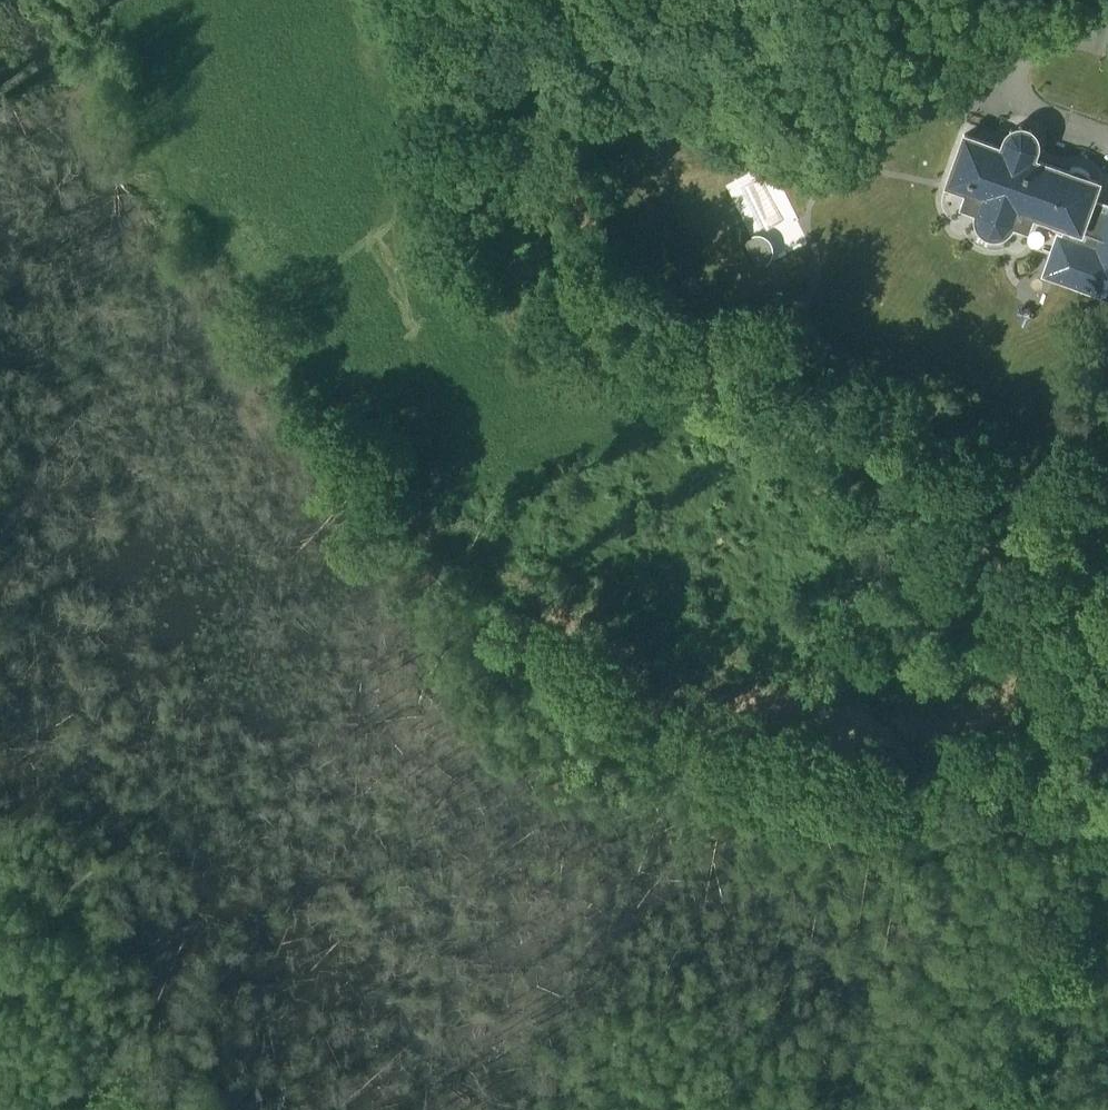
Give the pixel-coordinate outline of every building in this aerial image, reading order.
[(1088,176),(1089,171),(1084,167),(1081,165),(1077,164),(1071,164),(1069,169),(1029,154),(1032,145),(1031,144),(1032,137),(1028,131),(1019,128),(1013,130),(1008,136),(1004,145),(964,130),(946,179),(966,186),(967,186),(967,187),(968,188),(973,186),(973,184),(971,184),(972,183),(988,189),(981,207),(982,207),(981,214),(984,220),(990,223),(996,224),(1002,221),(1006,216),(1013,198),(1029,204),(1028,208),(1031,210),(1065,222),(1069,223),(1080,227),(1089,202),(1092,195),(1097,179),(1088,176)] [(967,186),(966,186),(961,200),(981,207),(988,189),(972,183),(971,184),(973,184),(973,186),(968,188),(967,187),(967,186)] [(1092,195),(1089,202),(1107,209),(1107,201),(1092,195)] [(1013,198),(1006,216),(1026,223),(1031,210),(1028,208),(1029,204),(1013,198)] [(1107,288),(1107,209),(1089,202),(1080,227),(1069,223),(1064,236),(1060,235),(1054,251),(1048,266),(1107,288)] [(1065,222),(1060,235),(1064,236),(1069,223),(1065,222)] [(753,232),(744,236),(757,263),(767,257),(770,255),(772,251),(772,247),(772,243),(771,240),(769,236),(766,234),(762,232),(759,231),(756,231),(753,232)]
